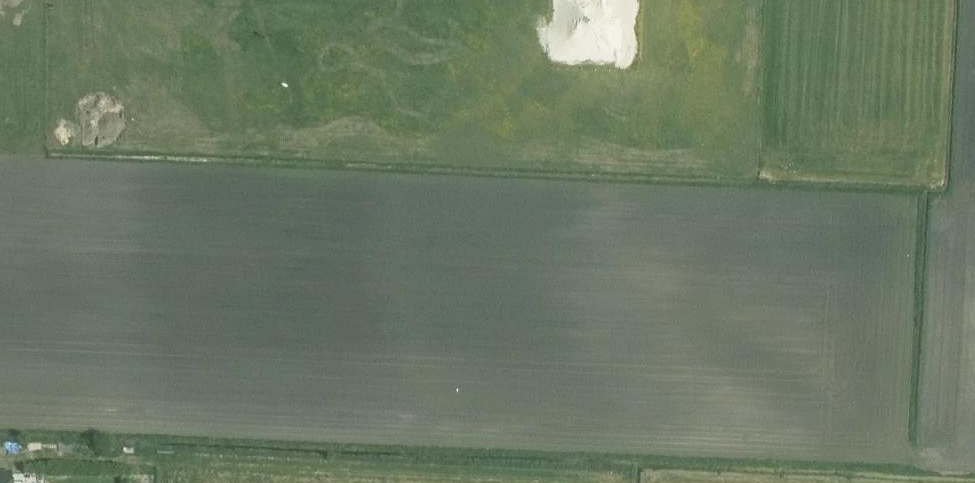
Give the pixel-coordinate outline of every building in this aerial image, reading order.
[(11,474),(0,475),(0,482),(12,482),(11,474)]
